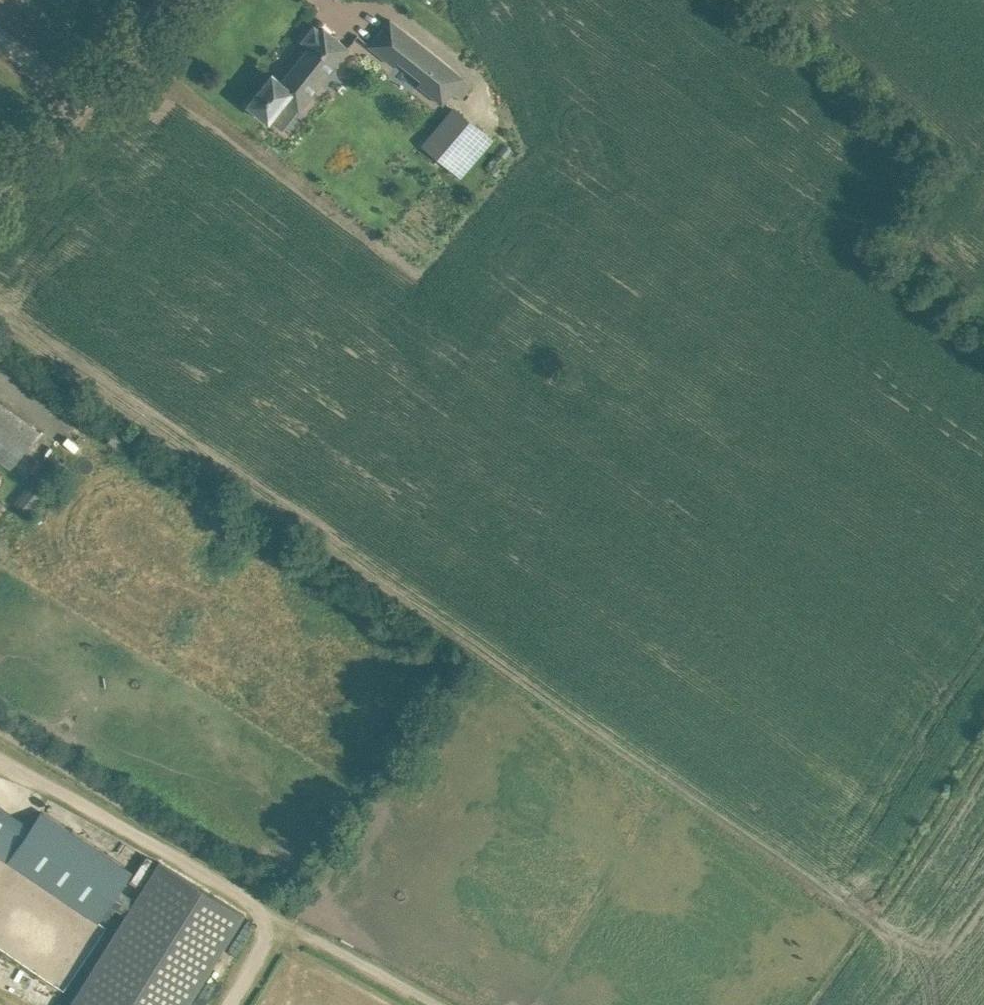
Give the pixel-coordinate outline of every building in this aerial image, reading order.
[(390,19),(369,45),(394,65),(398,61),(421,79),(418,84),(442,104),(452,94),(459,98),(471,83),(390,19)] [(321,30),(314,25),(302,40),(309,46),(281,81),(272,73),(248,105),(269,122),(287,101),(299,110),(349,47),(324,27),(321,30)] [(444,142),(434,154),(460,175),(491,138),(457,110),(436,135),(444,142)] [(10,469),(39,431),(0,400),(0,462),(10,469)] [(73,427),(59,445),(84,465),(98,446),(73,427)] [(69,465),(53,453),(15,503),(30,515),(69,465)] [(110,905),(126,915),(70,1004),(190,1004),(245,916),(159,862),(136,899),(120,889),(133,868),(42,809),(32,825),(0,804),(0,857),(99,923),(110,905)]
